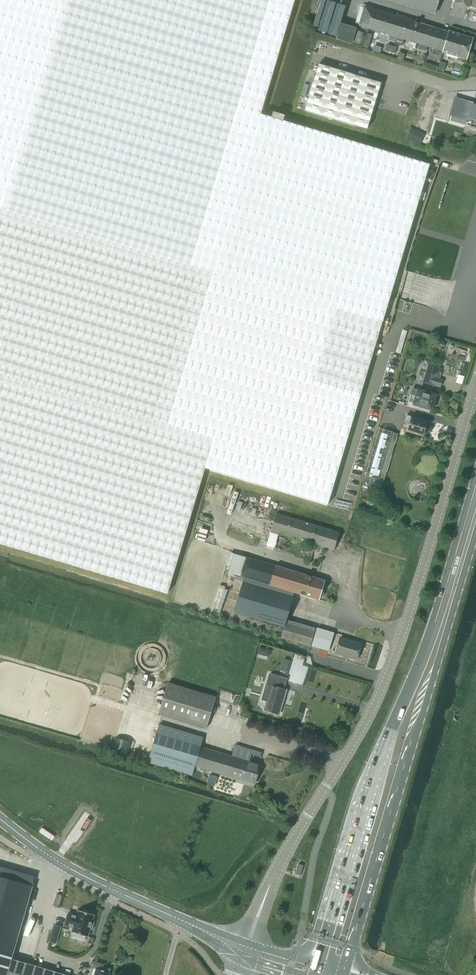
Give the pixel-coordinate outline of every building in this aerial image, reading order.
[(167,592),(205,466),(212,468),(263,485),(326,504),(382,321),(428,169),(429,165),(260,114),(294,0),(0,0),(0,542),(167,592)] [(438,0),(383,0),(433,15),(438,0)] [(465,60),(472,38),(449,31),(448,33),(364,6),(358,25),(443,52),(443,53),(465,60)] [(305,111),(366,129),(380,83),(318,65),(305,111)] [(451,115),(468,119),(469,117),(472,118),(470,126),(475,128),(475,105),(475,107),(472,106),(473,103),(455,98),(451,115)] [(421,360),(419,368),(425,370),(422,381),(426,383),(438,386),(440,387),(442,379),(440,378),(439,378),(441,372),(438,371),(439,365),(432,363),(421,360)] [(407,402),(413,404),(431,409),(431,408),(432,408),(434,402),(433,402),(435,395),(411,388),(407,402)] [(425,429),(427,422),(405,415),(403,422),(408,423),(406,431),(423,436),(424,434),(425,434),(426,430),(425,429)] [(365,475),(362,485),(381,491),(398,434),(379,428),(366,473),(365,472),(364,475),(365,475)] [(339,532),(280,514),(276,513),(271,531),(334,549),(339,532)] [(228,572),(240,576),(240,575),(246,558),(238,555),(234,554),(228,572)] [(244,576),(268,584),(274,565),(246,557),(246,558),(240,575),(244,576)] [(268,584),(294,591),(318,599),(319,597),(322,598),(324,591),(321,590),(324,580),(274,565),(268,584)] [(268,584),(244,576),(233,611),(283,626),(294,591),(268,584)] [(310,646),(315,628),(287,619),(281,638),(310,646)] [(333,633),(324,630),(316,628),(311,646),(328,651),(333,633)] [(339,638),(334,653),(355,659),(360,644),(339,638)] [(286,672),(290,660),(284,658),(280,670),(286,672)] [(286,690),(278,688),(281,678),(269,674),(262,699),(267,701),(264,710),(278,714),(286,690)] [(206,727),(215,696),(167,682),(158,713),(206,727)] [(254,783),(259,764),(200,747),(203,737),(159,724),(148,762),(192,775),(195,766),(254,783)] [(260,760),(264,750),(239,742),(236,753),(260,760)] [(68,974),(10,957),(32,885),(0,875),(0,974),(68,974)] [(68,913),(64,925),(73,927),(71,932),(88,936),(90,929),(92,930),(94,921),(92,921),(94,915),(77,910),(76,916),(68,913)] [(93,974),(109,974),(110,972),(111,969),(103,966),(104,964),(92,960),(92,961),(90,966),(96,968),(93,974)]
